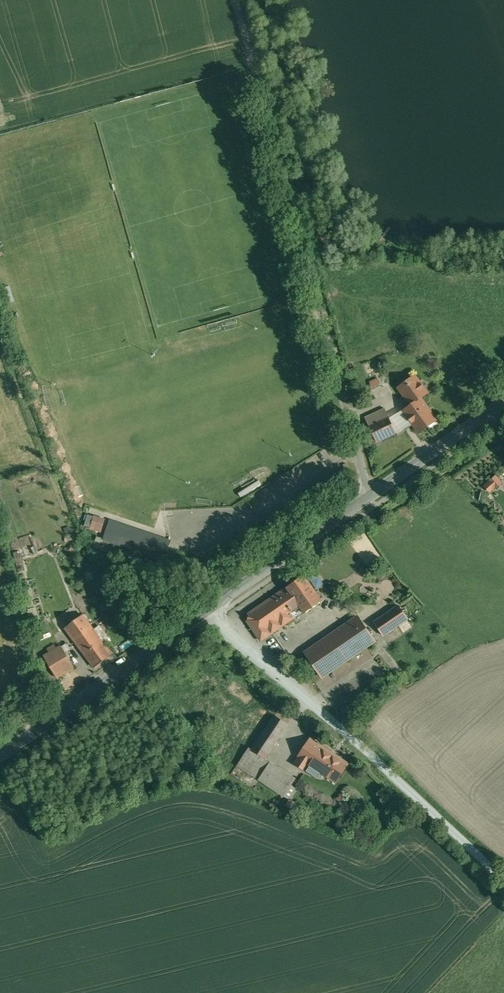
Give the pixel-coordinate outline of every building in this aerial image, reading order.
[(434,417),(420,398),(427,393),(415,376),(407,381),(409,384),(400,390),(411,405),(404,410),(419,432),(427,426),(425,423),(434,417)] [(385,408),(365,417),(376,442),(396,432),(385,408)] [(483,481),(487,491),(502,485),(498,475),(483,481)] [(93,514),(89,528),(100,532),(104,518),(93,514)] [(171,540),(111,520),(105,539),(165,559),(171,540)] [(305,575),(287,587),(298,604),(316,591),(305,575)] [(287,587),(286,587),(248,614),(247,621),(261,640),(303,611),(298,604),(287,587)] [(316,591),(298,604),(303,611),(304,613),(322,600),(316,591)] [(399,605),(374,622),(383,635),(408,618),(399,605)] [(358,616),(305,651),(321,676),(374,640),(358,616)] [(112,654),(91,626),(82,632),(89,642),(80,648),(94,667),(112,654)] [(89,642),(82,632),(73,639),(80,648),(89,642)] [(74,667),(61,646),(51,651),(53,654),(45,658),(57,677),(74,667)] [(295,779),(268,762),(269,761),(264,758),(287,722),(274,714),(251,749),(248,747),(237,765),(284,795),(295,779)] [(310,738),(294,763),(306,770),(310,765),(322,745),(310,738)] [(348,762),(322,745),(310,765),(336,781),(348,762)]
